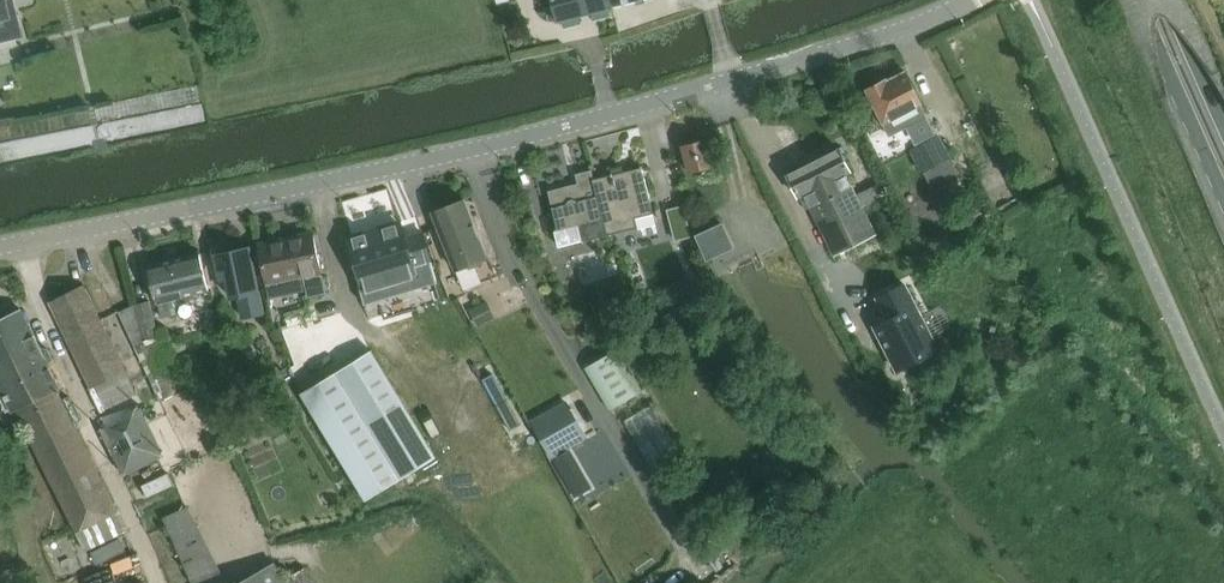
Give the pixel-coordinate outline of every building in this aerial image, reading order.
[(611,0),(552,0),(558,22),(613,8),(613,7),(611,0)] [(17,36),(12,14),(4,15),(0,1),(0,40),(17,36)] [(867,91),(884,123),(890,136),(902,130),(927,117),(921,105),(922,104),(905,72),(887,81),(887,80),(867,91)] [(205,101),(142,114),(145,133),(209,120),(205,101)] [(931,119),(903,134),(922,172),(951,157),(931,119)] [(123,140),(120,121),(0,141),(0,161),(123,140)] [(690,174),(715,167),(707,139),(683,146),(690,174)] [(839,205),(883,183),(882,182),(856,195),(846,175),(851,172),(839,149),(809,164),(820,185),(823,183),(830,196),(834,195),(839,205)] [(820,185),(809,164),(787,175),(799,198),(800,198),(806,209),(811,206),(835,256),(876,235),(863,208),(889,195),(883,183),(839,205),(834,195),(830,196),(823,183),(820,185)] [(643,168),(595,180),(607,236),(661,222),(659,212),(655,213),(654,209),(653,209),(643,168)] [(558,231),(562,247),(607,236),(595,180),(593,171),(576,175),(579,184),(549,192),(559,230),(558,231)] [(456,271),(488,259),(464,200),(433,212),(456,271)] [(677,239),(695,235),(687,202),(669,207),(677,239)] [(400,222),(349,238),(368,300),(441,278),(423,234),(405,239),(400,222)] [(708,260),(733,248),(723,225),(698,237),(708,260)] [(309,297),(327,293),(315,234),(259,246),(265,283),(305,275),(309,297)] [(233,298),(237,297),(242,322),(263,317),(259,293),(248,248),(215,255),(220,279),(229,277),(233,298)] [(172,260),(182,299),(209,294),(199,253),(172,260)] [(182,299),(172,260),(147,266),(156,305),(158,305),(160,318),(177,315),(174,301),(182,299)] [(100,412),(138,395),(84,284),(51,302),(91,388),(90,389),(100,412)] [(889,320),(876,327),(898,370),(938,350),(905,284),(878,298),(889,320)] [(151,301),(134,305),(143,341),(159,338),(151,301)] [(159,338),(143,341),(134,305),(119,312),(161,403),(189,387),(167,335),(159,338)] [(289,327),(319,320),(316,306),(285,314),(289,327)] [(12,412),(16,410),(76,534),(118,513),(57,390),(61,388),(22,311),(0,322),(0,387),(12,412)] [(242,344),(252,363),(259,359),(250,340),(242,344)] [(586,368),(601,394),(611,411),(644,391),(619,349),(615,351),(586,368)] [(366,500),(436,458),(372,352),(301,395),(366,500)] [(531,421),(553,459),(589,438),(567,401),(531,421)] [(125,476),(166,457),(139,403),(99,424),(125,476)] [(630,415),(653,466),(681,454),(658,403),(630,415)] [(241,432),(228,436),(233,448),(245,443),(241,432)] [(188,507),(164,518),(192,582),(199,582),(222,574),(188,507)] [(274,564),(240,582),(286,582),(275,563),(274,564)] [(296,575),(303,582),(318,582),(305,568),(296,575)]
